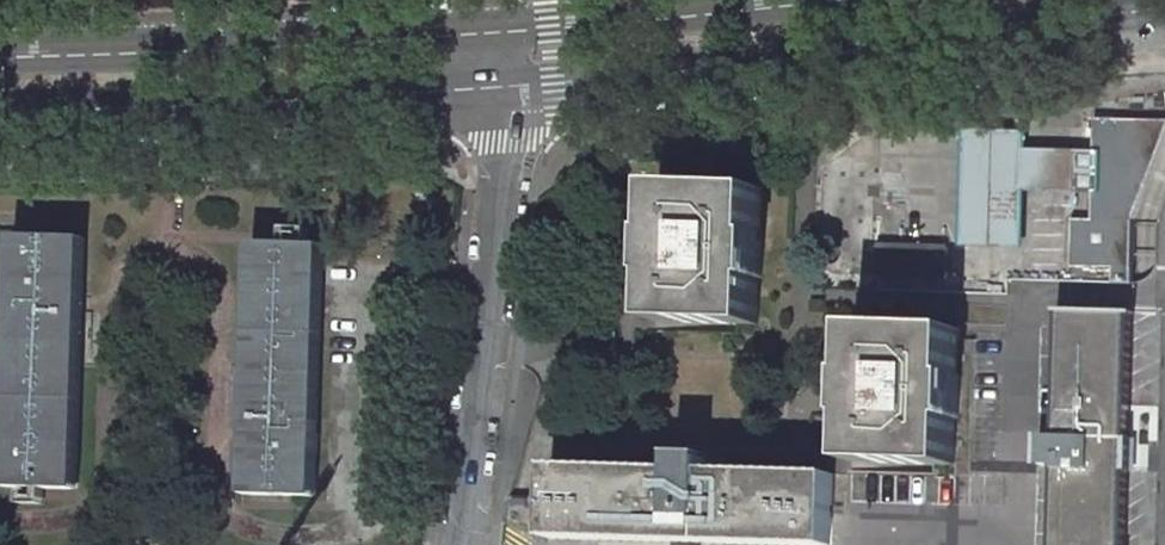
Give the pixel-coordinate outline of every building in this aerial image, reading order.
[(1134,219),(1164,136),(1164,120),(1094,119),(1093,151),(1102,151),(1100,195),(1091,195),(1091,220),(1071,219),(1070,268),(1112,268),(1111,284),(1131,284),(1134,219)] [(1025,192),(1027,149),(1027,131),(963,129),(960,204),(959,248),(975,248),(1024,249),(1025,206),(1025,192)] [(371,146),(392,145),(392,137),(370,138),(371,146)] [(1100,195),(1102,151),(1093,151),(1027,149),(1025,192),(1091,195),(1100,195)] [(657,275),(656,322),(758,326),(762,189),(659,185),(657,255),(657,275)] [(308,245),(308,233),(284,232),(284,245),(308,245)] [(45,489),(78,490),(86,239),(22,236),(14,488),(21,488),(45,489)] [(244,495),(307,497),(315,245),(308,245),(284,245),(251,244),(244,495)] [(948,246),(877,244),(876,260),(876,278),(947,280),(948,262),(948,246)] [(1131,313),(1059,311),(1055,437),(1054,467),(1052,544),(1125,544),(1131,313)] [(958,329),(855,326),(854,372),(853,416),(852,463),(954,466),(958,329)] [(1039,466),(1054,467),(1055,437),(1039,436),(1039,466)] [(829,473),(706,470),(707,455),(675,454),(674,469),(549,465),(546,538),(792,544),(830,544),(832,473),(829,473)] [(44,501),(45,489),(21,488),(21,501),(44,501)]
